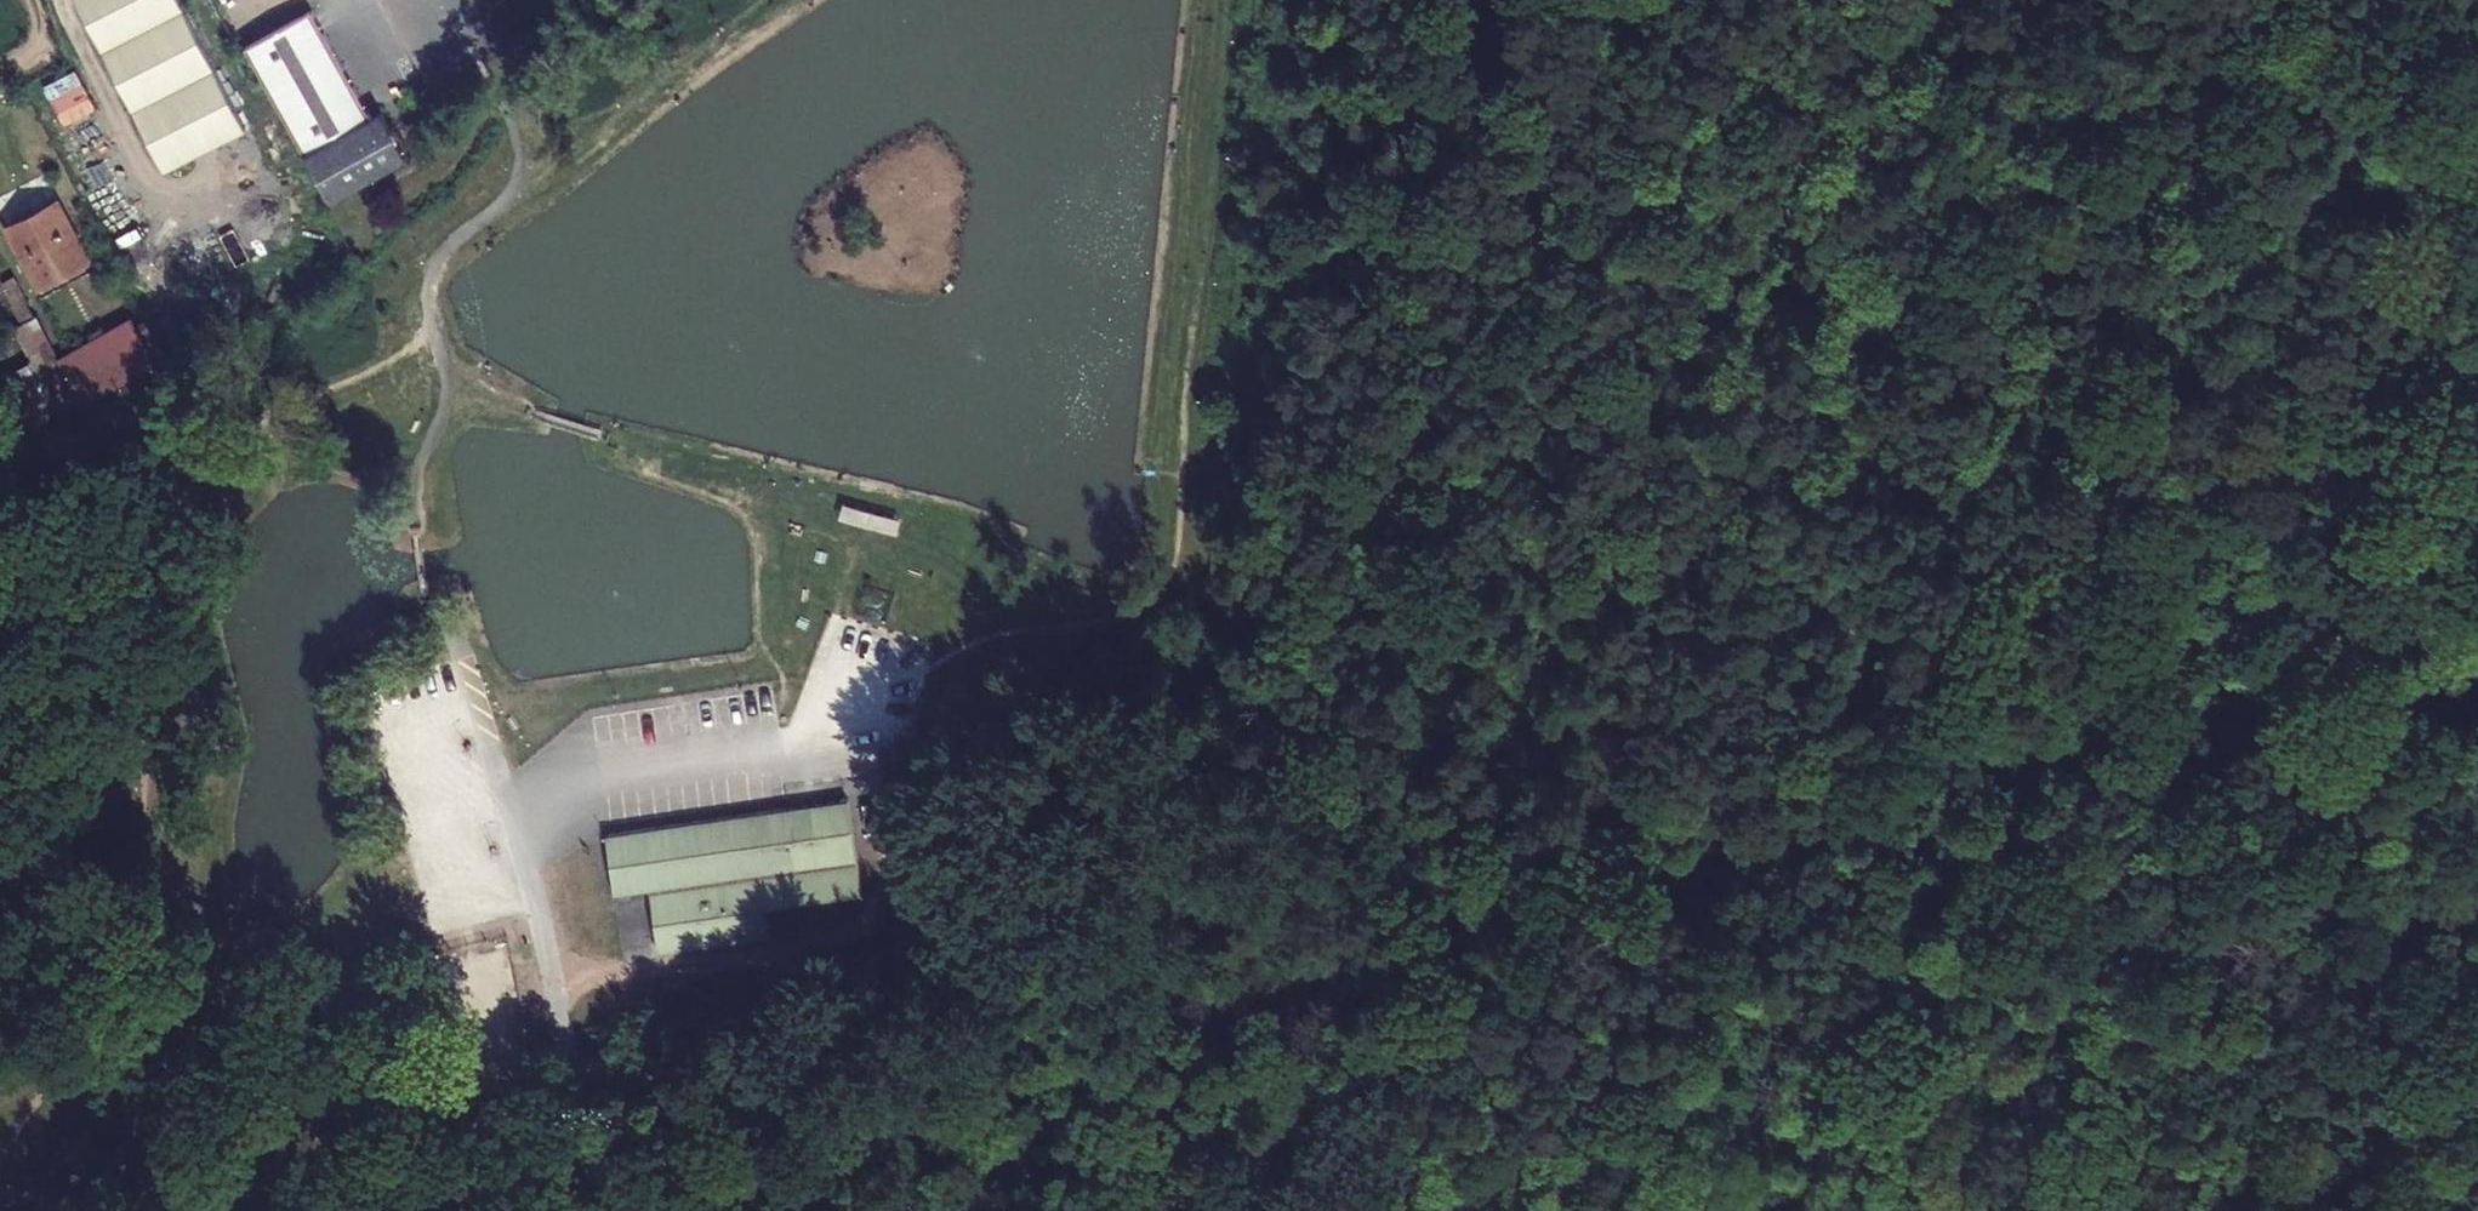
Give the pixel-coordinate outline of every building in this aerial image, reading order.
[(171,171),(254,126),(184,0),(78,0),(171,171)] [(382,111),(371,116),(313,9),(246,46),(329,197),(406,156),(382,111)] [(88,164),(106,155),(66,85),(48,94),(88,164)] [(47,289),(97,258),(63,203),(14,233),(47,289)] [(31,304),(20,310),(31,332),(42,326),(31,304)] [(605,895),(640,890),(648,954),(761,939),(757,909),(852,896),(840,803),(598,835),(605,895)]
